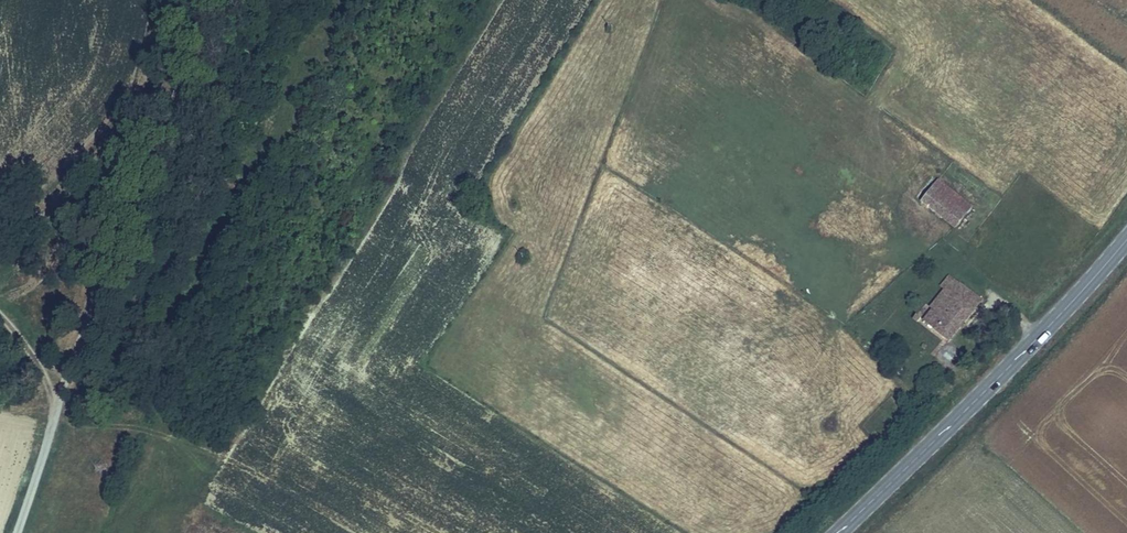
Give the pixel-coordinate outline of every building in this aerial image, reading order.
[(955,217),(919,195),(912,207),(947,229),(955,217)] [(934,313),(953,284),(946,280),(939,290),(944,293),(931,312),(934,313)] [(953,343),(981,300),(954,284),(953,284),(934,313),(926,325),(953,343)]
